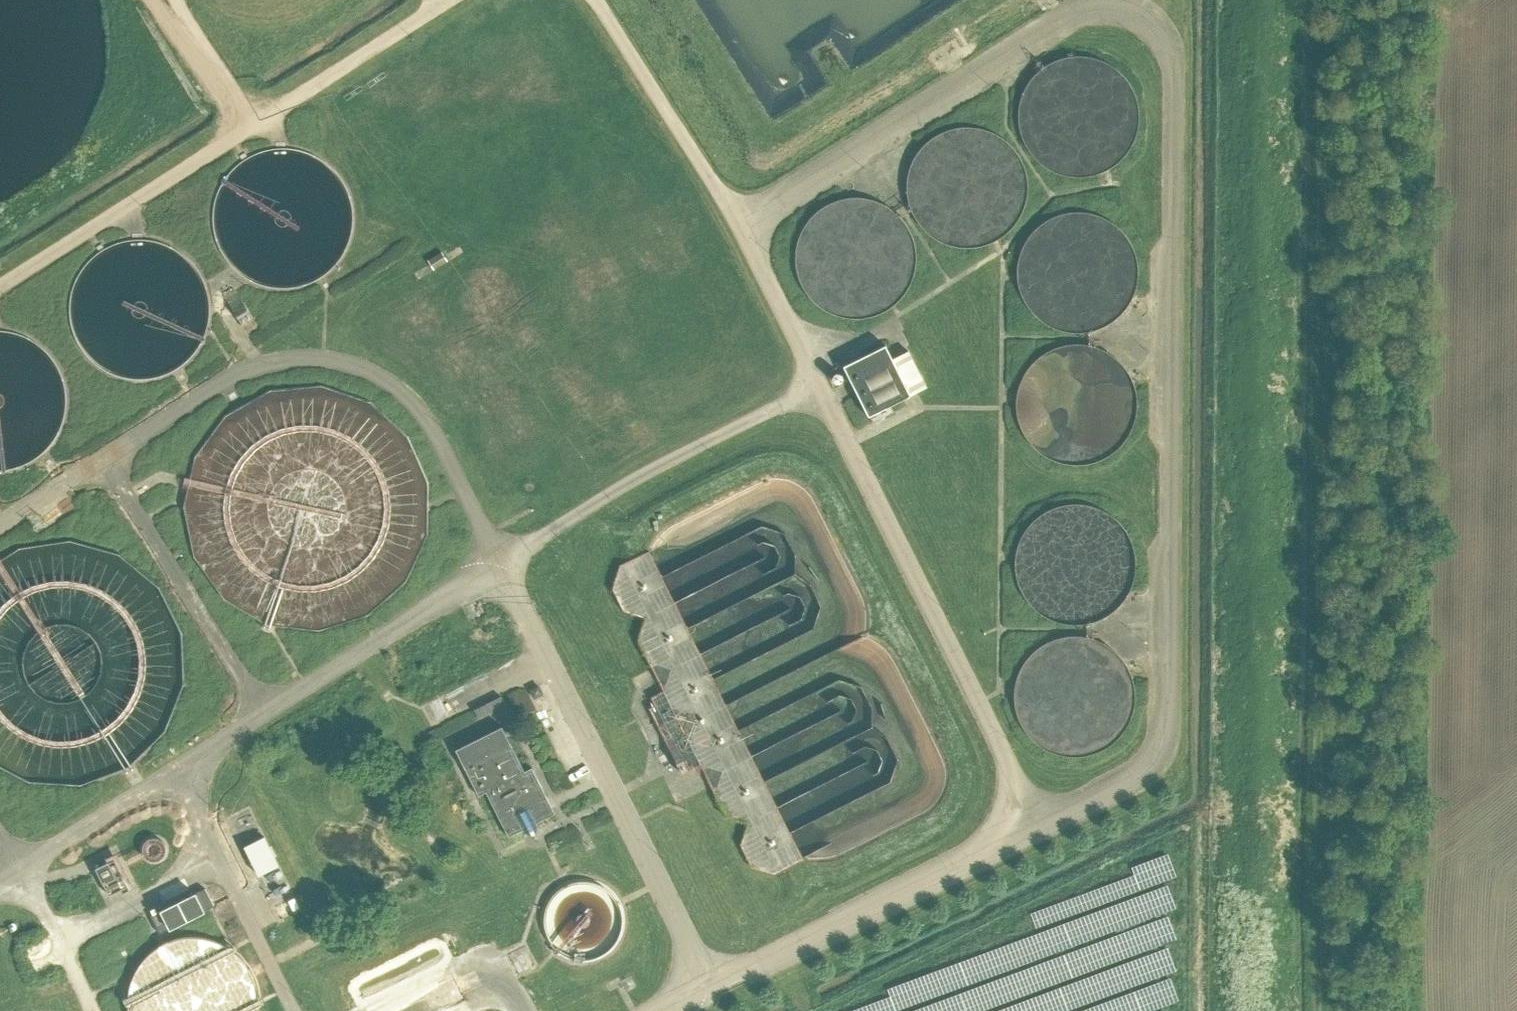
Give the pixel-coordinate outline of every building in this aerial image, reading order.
[(1077,177),(1129,158),(1139,107),(1124,67),(1076,58),(1082,55),(1073,53),(1023,72),(1012,130),(1003,133),(958,125),(912,142),(903,187),(921,236),(970,246),(1017,228),(1024,188),(1037,191),(1063,181),(1065,175),(1077,177)] [(812,281),(823,305),(864,315),(900,298),(910,262),(883,205),(844,195),(802,215),(793,251),(802,271),(800,278),(812,281)] [(1125,316),(1119,213),(1017,218),(1022,321),(1125,316)] [(1022,411),(1034,443),(1072,452),(1074,459),(1084,461),(1123,447),(1132,410),(1110,351),(1070,341),(1028,356),(1018,397),(1023,409),(1022,411)] [(868,418),(872,425),(893,415),(890,408),(910,397),(885,347),(842,368),(868,419),(868,418)] [(306,624),(309,626),(344,621),(381,601),(386,587),(403,578),(428,516),(423,478),(393,423),(370,414),(365,404),(317,385),(269,391),(221,417),(209,448),(200,453),(190,478),(191,487),(185,502),(190,545),(220,600),(275,622),(277,622),(289,627),(306,624)] [(1066,503),(1021,520),(1011,558),(1012,564),(1026,601),(1056,609),(1060,620),(1067,622),(1086,621),(1122,607),(1133,561),(1114,513),(1073,502),(1066,503)] [(15,768),(19,768),(50,776),(52,779),(65,782),(114,773),(167,734),(185,665),(177,622),(136,566),(113,559),(105,550),(64,539),(13,548),(3,556),(0,556),(0,764),(15,768)] [(775,872),(803,858),(649,550),(620,564),(612,587),(623,608),(645,616),(638,638),(664,689),(651,695),(656,703),(650,706),(682,771),(700,762),(726,813),(748,821),(741,843),(751,864),(775,872)] [(1026,736),(1062,747),(1112,732),(1124,692),(1110,647),(1070,635),(1026,648),(1013,692),(1026,736)] [(487,794),(510,839),(527,831),(529,835),(535,837),(539,835),(541,829),(539,825),(556,816),(533,770),(525,774),(503,729),(456,752),(480,798),(487,794)] [(263,833),(239,844),(253,875),(277,864),(263,833)] [(117,876),(109,860),(96,866),(104,882),(117,876)] [(543,949),(606,959),(617,887),(554,878),(543,949)] [(160,888),(164,899),(188,891),(184,880),(160,888)] [(206,891),(152,918),(160,936),(215,908),(206,891)] [(125,1010),(252,1010),(254,996),(230,941),(180,935),(132,956),(125,1010)]
